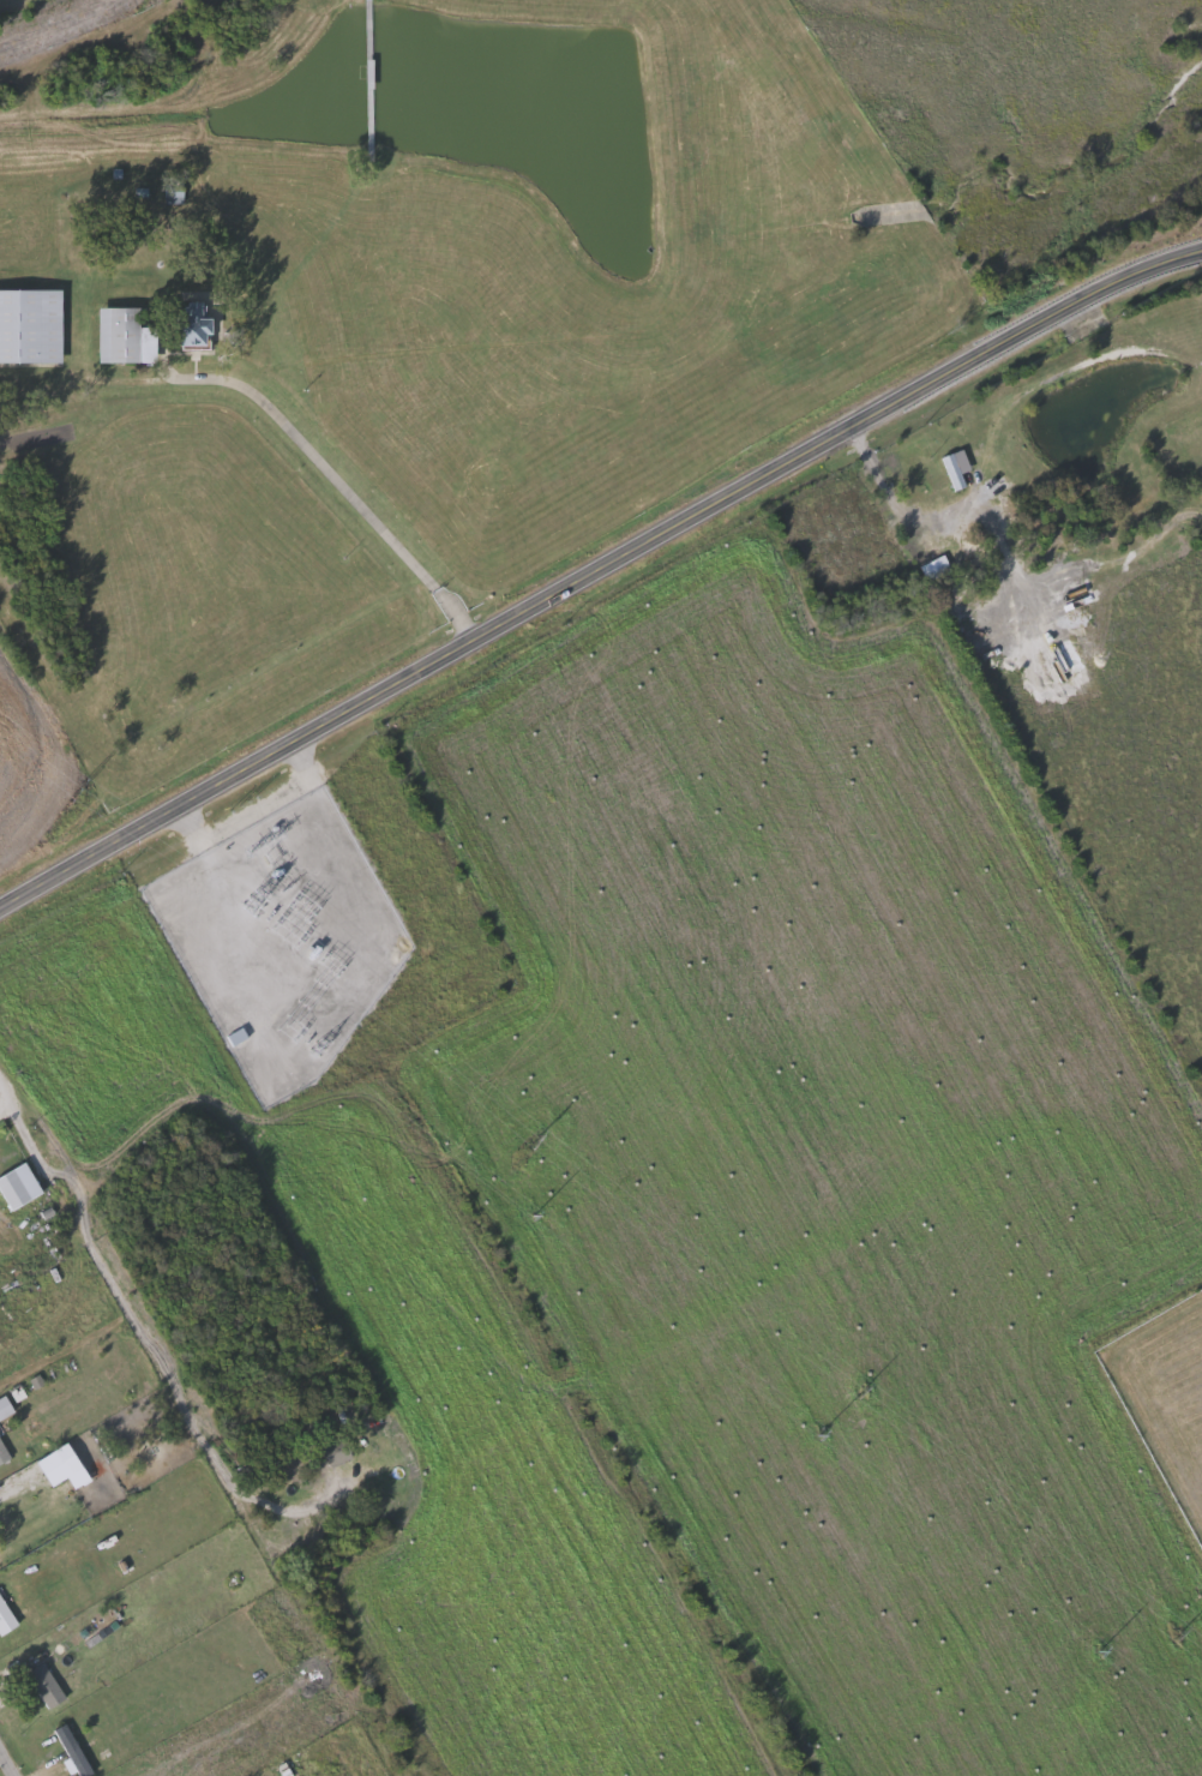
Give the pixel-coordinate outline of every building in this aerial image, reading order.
[(66,361),(0,361),(0,288),(66,288),(66,361)] [(216,316),(215,346),(185,346),(186,300),(208,300),(206,316),(216,316)] [(103,361),(103,305),(144,305),(144,325),(161,325),(161,361),(103,361)] [(919,565),(942,553),(950,570),(927,582),(919,565)] [(229,1033),(244,1026),(248,1037),(234,1043),(229,1033)] [(19,1160),(0,1172),(0,1159),(13,1151),(19,1160)] [(14,1210),(0,1186),(0,1177),(28,1160),(46,1192),(14,1210)] [(13,1457),(0,1465),(0,1435),(13,1457)] [(354,1436),(359,1457),(331,1465),(325,1445),(354,1436)] [(50,1709),(26,1674),(44,1661),(68,1696),(50,1709)] [(55,1728),(67,1722),(95,1770),(83,1775),(55,1728)]
